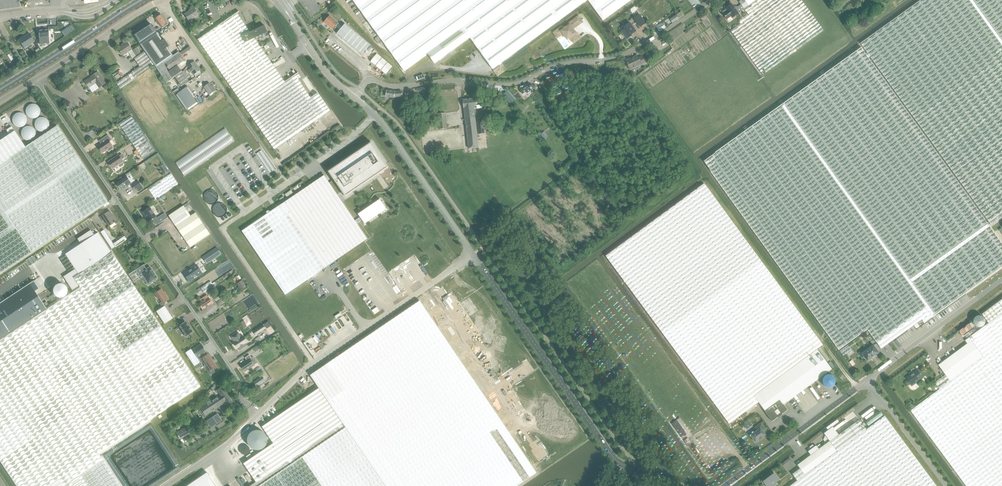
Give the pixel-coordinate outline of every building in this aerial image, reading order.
[(404,70),(427,53),(463,28),(470,38),(493,69),(580,6),(575,0),(353,0),(404,70)] [(580,6),(588,0),(603,21),(632,0),(575,0),(580,6)] [(992,225),(992,226),(1001,219),(1001,0),(922,0),(861,44),(868,53),(866,55),(861,48),(704,161),(840,350),(868,330),(879,345),(919,315),(922,320),(925,324),(1001,268),(1001,242),(1000,239),(990,226),(992,225)] [(744,9),(748,15),(739,21),(741,23),(731,31),(744,49),(761,71),(763,75),(823,31),(806,7),(801,0),(757,0),(744,9)] [(744,9),(757,0),(742,0),(739,2),(744,9)] [(726,9),(723,12),(724,13),(723,14),(727,19),(731,16),(732,18),(739,13),(732,4),(725,8),(726,9)] [(189,20),(198,15),(194,8),(191,10),(191,11),(185,15),(189,20)] [(239,11),(198,40),(199,40),(222,74),(222,75),(223,74),(234,91),(234,92),(235,92),(246,109),(247,109),(262,132),(274,149),(296,134),(302,142),(307,148),(340,125),(336,120),(330,111),(327,107),(323,100),(318,94),(311,98),(295,75),(299,73),(298,73),(276,88),(264,71),(275,64),(275,63),(272,66),(260,49),(263,46),(260,48),(254,39),(245,43),(241,36),(251,32),(250,30),(251,29),(248,31),(236,14),(239,12),(239,11)] [(681,12),(670,20),(673,24),(684,16),(681,12)] [(162,28),(164,27),(168,24),(164,18),(162,15),(159,17),(158,16),(157,17),(157,18),(156,19),(161,27),(162,26),(162,28)] [(639,15),(634,19),(640,27),(645,23),(639,15)] [(330,16),(325,22),(329,25),(329,26),(335,32),(338,28),(340,30),(343,27),(341,25),(338,23),(330,16)] [(562,26),(553,32),(557,38),(563,34),(567,39),(570,38),(573,43),(580,38),(576,32),(575,33),(572,29),(582,22),(578,16),(566,24),(567,26),(563,29),(562,26)] [(660,32),(667,27),(665,23),(664,22),(656,27),(660,32)] [(625,29),(621,31),(623,34),(622,34),(624,37),(625,37),(627,39),(631,36),(630,35),(636,31),(630,23),(624,27),(625,29)] [(140,44),(157,33),(154,29),(155,28),(154,26),(153,27),(151,24),(134,35),(140,44)] [(340,30),(338,34),(362,54),(368,46),(370,45),(345,24),(345,25),(343,27),(340,30)] [(251,32),(241,36),(245,43),(254,39),(268,32),(265,26),(251,32)] [(435,64),(470,38),(463,28),(427,53),(435,64)] [(38,30),(39,44),(49,43),(48,29),(38,30)] [(163,41),(157,32),(157,33),(140,44),(145,51),(154,64),(156,68),(166,83),(172,80),(172,79),(166,71),(168,70),(164,64),(163,63),(173,56),(167,47),(169,46),(165,39),(163,41)] [(24,48),(34,42),(29,33),(18,40),(24,48)] [(123,55),(133,49),(127,41),(124,43),(124,44),(118,48),(123,55)] [(154,64),(145,51),(134,58),(140,66),(133,71),(133,72),(117,83),(120,88),(137,77),(136,77),(154,64)] [(176,66),(184,61),(178,54),(164,64),(168,70),(166,71),(172,79),(173,78),(180,87),(188,82),(176,66)] [(386,74),(392,67),(377,54),(371,61),(386,74)] [(639,66),(645,63),(642,57),(639,59),(637,56),(626,62),(630,70),(638,66),(639,66)] [(190,69),(188,70),(190,73),(192,72),(194,74),(196,77),(201,73),(199,71),(197,68),(198,67),(195,62),(188,66),(190,69)] [(499,67),(493,71),(497,76),(497,77),(499,76),(503,73),(499,67)] [(99,88),(106,83),(98,72),(94,74),(95,75),(85,81),(90,88),(96,83),(99,88)] [(213,93),(216,90),(214,87),(213,88),(210,83),(204,87),(210,95),(213,93)] [(527,93),(533,88),(530,83),(526,86),(525,84),(519,89),(522,94),(526,92),(527,93)] [(176,95),(187,111),(199,103),(188,87),(176,95)] [(507,91),(502,95),(511,104),(516,100),(507,91)] [(476,99),(463,100),(464,108),(468,148),(478,147),(474,107),(477,107),(476,99)] [(439,130),(447,129),(445,113),(437,114),(439,130)] [(142,158),(154,150),(131,115),(119,124),(142,158)] [(51,240),(52,241),(52,242),(57,238),(56,237),(107,202),(57,126),(25,147),(0,164),(0,274),(51,240)] [(25,147),(14,131),(12,127),(6,130),(8,135),(0,140),(0,164),(25,147)] [(225,128),(176,163),(184,175),(234,141),(225,128)] [(108,134),(102,139),(104,142),(98,146),(102,152),(108,148),(109,150),(113,147),(112,146),(113,145),(110,141),(112,139),(108,134)] [(274,209),(242,231),(285,295),(367,239),(357,223),(355,221),(342,202),(337,194),(341,191),(345,197),(389,168),(371,142),(329,171),(328,172),(334,180),(329,183),(324,175),(320,178),(313,180),(314,182),(277,207),(274,209)] [(122,162),(124,162),(122,160),(125,158),(122,154),(119,156),(119,155),(109,162),(113,169),(119,165),(120,166),(121,166),(123,165),(123,164),(122,162)] [(265,156),(264,157),(272,170),(274,169),(265,156)] [(272,172),(263,159),(261,160),(270,173),(272,172)] [(164,164),(159,167),(165,175),(169,172),(164,164)] [(171,174),(164,179),(149,189),(156,199),(164,194),(178,184),(171,174)] [(127,176),(124,179),(123,178),(117,183),(117,184),(117,185),(118,187),(119,187),(121,190),(128,185),(131,183),(127,176)] [(144,189),(141,186),(138,181),(131,185),(135,190),(137,188),(139,192),(144,189)] [(705,184),(606,257),(643,308),(685,364),(720,411),(818,339),(742,235),(705,184)] [(204,200),(205,202),(207,204),(210,204),(213,204),(215,203),(217,201),(218,199),(218,197),(218,195),(217,192),(215,191),(213,190),(211,189),(208,190),(206,191),(204,193),(203,195),(203,198),(204,200)] [(214,206),(213,208),(213,211),(214,213),(215,214),(216,216),(218,217),(221,217),(223,216),(224,215),(226,213),(226,211),(226,208),(225,206),(224,205),(222,204),(220,203),(217,204),(215,205),(214,206)] [(191,216),(190,216),(184,205),(169,216),(176,226),(190,247),(210,234),(196,213),(191,216)] [(150,221),(155,218),(159,224),(164,221),(168,218),(165,213),(157,218),(156,217),(157,217),(150,207),(143,212),(146,216),(146,215),(150,221)] [(109,226),(117,221),(114,216),(113,217),(109,211),(100,217),(102,220),(104,219),(109,226)] [(74,269),(62,277),(73,292),(80,287),(73,277),(109,253),(111,252),(98,232),(93,235),(90,230),(77,239),(80,244),(65,254),(74,269)] [(135,259),(140,256),(135,248),(132,249),(131,248),(128,249),(135,259)] [(217,248),(203,257),(207,263),(221,254),(217,248)] [(17,485),(120,485),(98,453),(199,386),(111,252),(109,253),(73,277),(80,287),(73,292),(46,310),(0,340),(0,461),(17,485)] [(143,265),(135,270),(141,278),(143,277),(146,281),(145,281),(148,285),(156,280),(156,279),(157,278),(154,273),(153,271),(150,267),(145,270),(144,269),(145,268),(143,265)] [(202,273),(197,265),(191,269),(189,271),(185,275),(189,281),(194,278),(193,276),(196,274),(197,276),(202,273)] [(134,283),(141,278),(135,270),(128,274),(134,283)] [(246,286),(242,280),(237,284),(241,290),(246,286)] [(206,285),(201,288),(204,293),(209,290),(214,286),(211,281),(206,285)] [(29,284),(0,303),(0,340),(46,310),(37,296),(34,290),(29,284)] [(161,289),(155,293),(158,299),(159,298),(161,302),(159,303),(162,307),(156,311),(165,324),(172,319),(162,304),(169,299),(165,294),(164,294),(161,289)] [(225,302),(224,300),(219,293),(213,297),(218,304),(220,306),(225,302)] [(202,302),(199,303),(203,309),(206,307),(206,308),(209,306),(208,305),(212,303),(212,302),(209,297),(207,295),(206,295),(200,299),(202,302)] [(970,338),(984,357),(951,381),(946,375),(935,383),(940,389),(911,411),(967,485),(1001,485),(1001,300),(982,314),(989,323),(970,338)] [(882,349),(922,320),(919,315),(879,345),(882,349)] [(177,323),(179,326),(178,326),(186,336),(192,332),(185,321),(182,323),(180,321),(177,323)] [(971,322),(959,331),(962,336),(970,330),(975,327),(971,322)] [(264,325),(255,331),(257,334),(266,329),(264,325)] [(238,333),(232,337),(235,343),(234,343),(237,348),(239,347),(240,349),(241,350),(247,346),(245,344),(248,342),(246,339),(244,336),(241,338),(238,333)] [(939,365),(946,375),(951,381),(984,357),(970,338),(966,341),(968,344),(939,365)] [(818,339),(720,411),(729,424),(758,402),(765,411),(764,411),(772,421),(788,410),(784,405),(808,387),(817,399),(828,391),(819,379),(832,369),(817,349),(823,345),(818,339)] [(200,359),(205,355),(204,353),(206,351),(201,344),(191,350),(193,353),(194,353),(197,357),(199,360),(200,359)] [(848,345),(840,351),(844,356),(852,350),(848,345)] [(872,346),(871,345),(859,353),(863,358),(865,357),(868,361),(880,353),(874,345),(872,346)] [(185,353),(194,366),(199,363),(190,349),(185,353)] [(208,354),(205,355),(200,359),(209,372),(211,374),(215,372),(213,369),(216,367),(208,354)] [(257,363),(253,357),(251,358),(250,355),(245,358),(247,360),(240,365),(241,365),(240,367),(242,369),(243,369),(245,371),(255,365),(254,365),(257,363)] [(907,378),(913,386),(924,378),(918,370),(911,375),(910,375),(909,376),(908,377),(907,378)] [(262,377),(254,382),(257,386),(265,381),(262,377)] [(228,405),(232,402),(222,387),(217,390),(221,396),(218,398),(217,396),(200,407),(206,415),(222,405),(223,406),(224,407),(226,405),(226,404),(227,404),(228,405)] [(345,426),(321,388),(263,426),(273,443),(244,463),(256,481),(249,485),(256,485),(345,426)] [(211,428),(222,421),(217,414),(206,421),(211,428)] [(790,485),(936,485),(919,463),(884,416),(866,429),(859,420),(839,435),(832,427),(824,433),(830,441),(837,451),(797,481),(790,485)] [(686,435),(685,433),(688,430),(680,418),(671,424),(682,438),(686,435)] [(749,421),(744,425),(747,429),(752,425),(749,421)] [(755,442),(759,439),(760,439),(762,438),(762,437),(765,435),(763,432),(766,430),(761,423),(755,428),(757,431),(750,436),(755,442)] [(345,426),(256,485),(387,485),(345,426)] [(181,439),(192,433),(188,427),(177,433),(181,439)] [(800,468),(792,474),(797,481),(837,451),(830,441),(819,449),(816,446),(808,451),(811,455),(798,465),(800,468)] [(186,485),(216,485),(207,472),(186,485)] [(779,480),(774,473),(767,478),(766,477),(761,481),(764,484),(766,485),(771,485),(772,485),(774,485),(777,484),(776,483),(779,480)]
